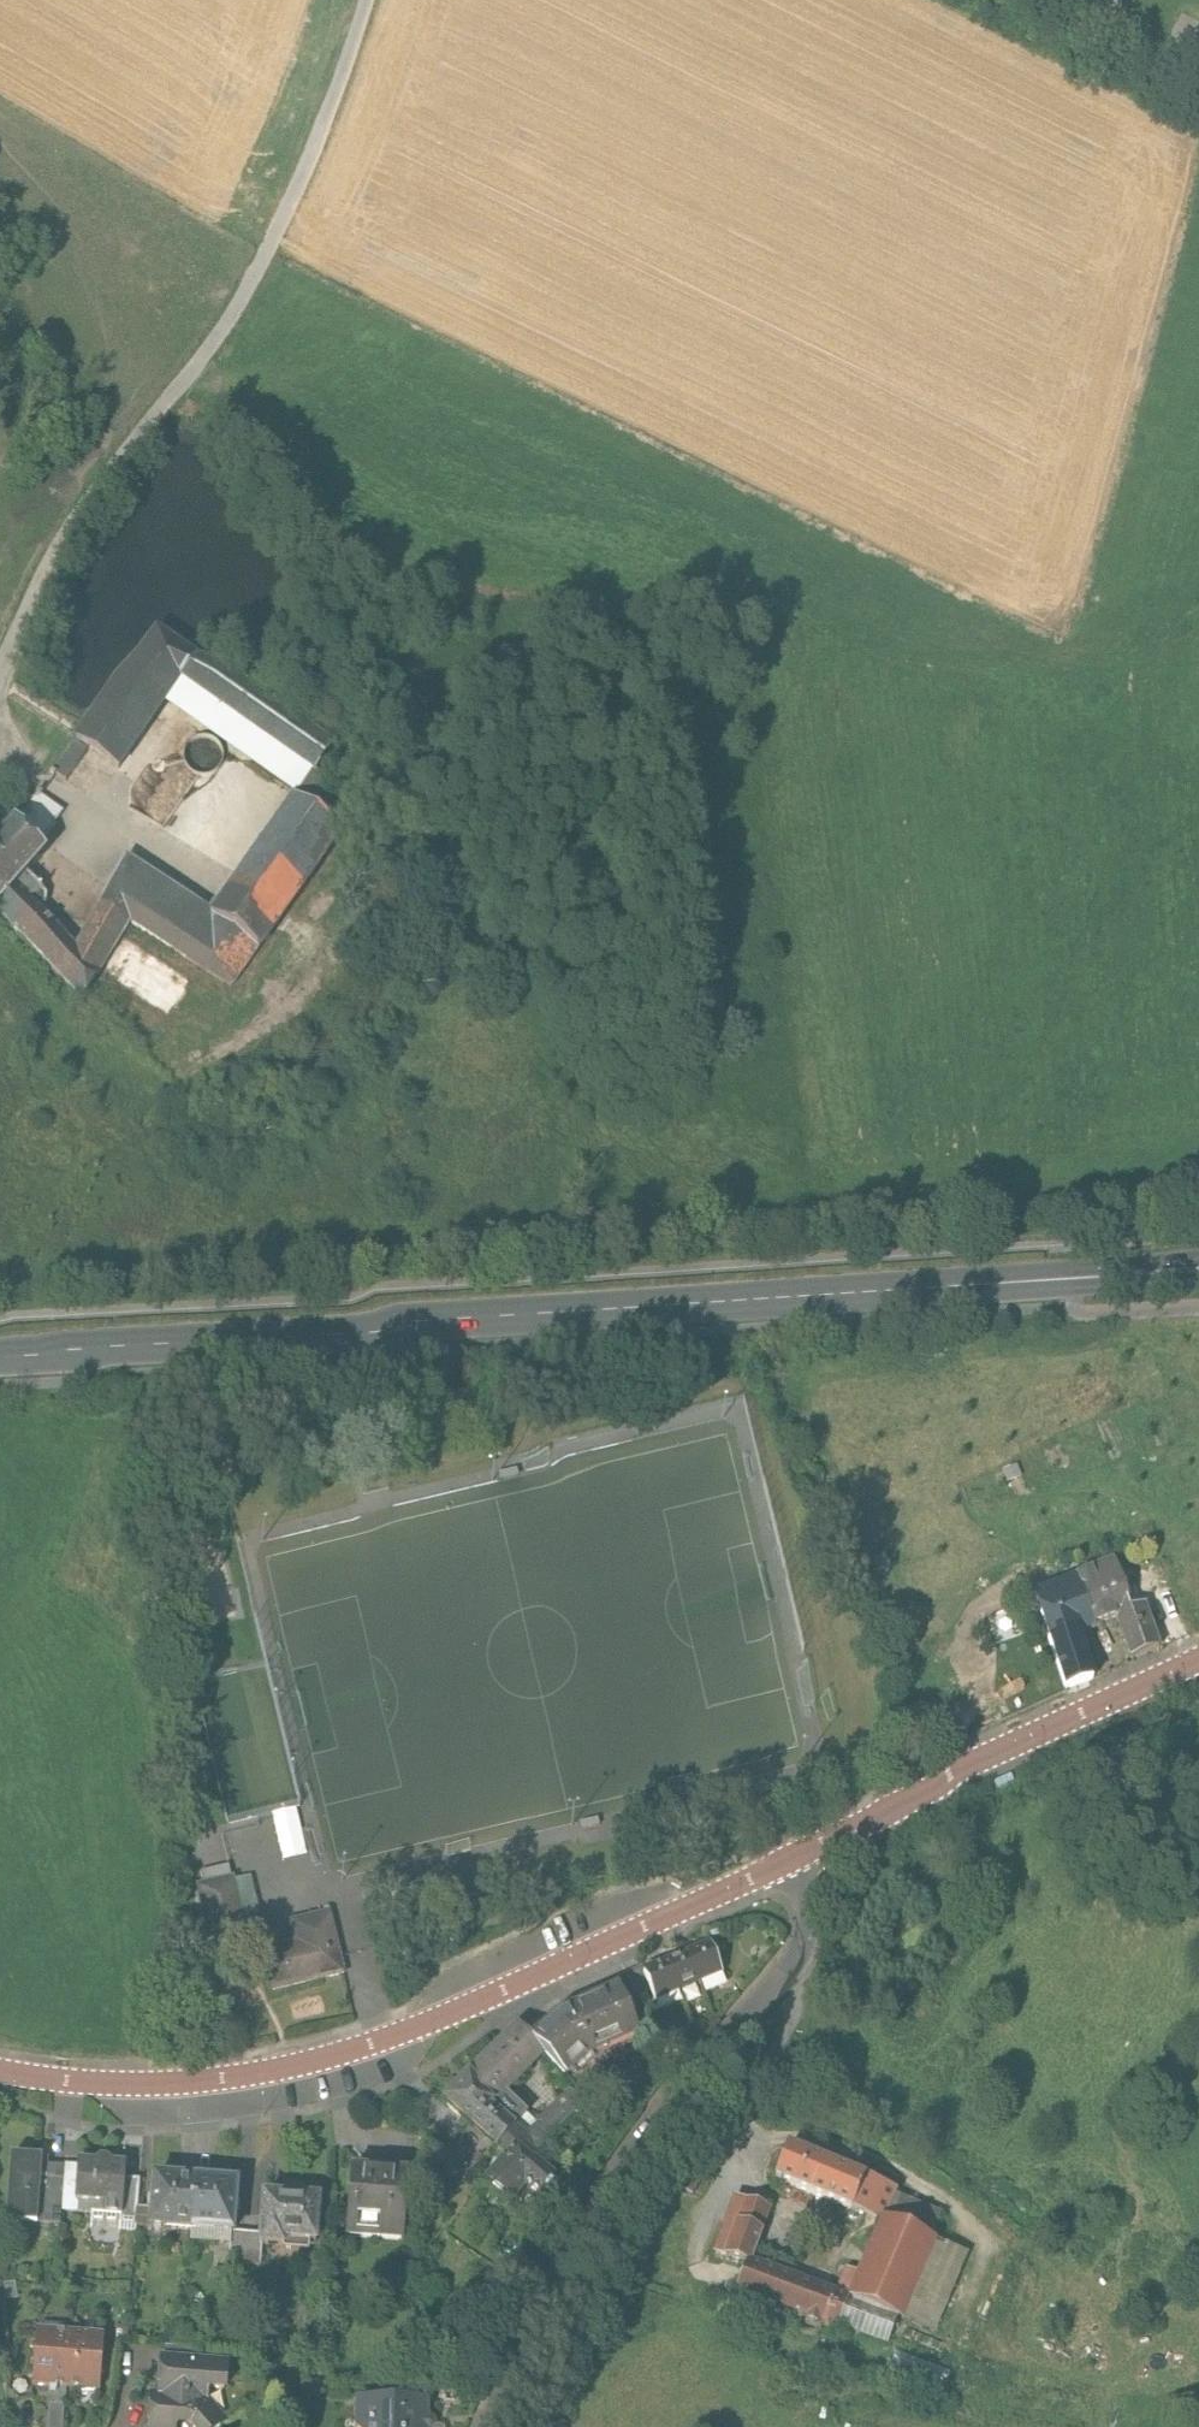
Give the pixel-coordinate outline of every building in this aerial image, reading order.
[(93,725),(75,751),(89,761),(117,781),(164,715),(179,693),(311,787),(315,785),(333,760),(156,636),(93,725)] [(179,693),(164,715),(296,809),(311,787),(179,693)] [(221,760),(217,754),(211,750),(203,749),(196,750),(190,754),(186,761),(184,768),(186,775),(190,781),(196,786),(203,787),(211,786),(217,781),(221,775),(223,768),(221,760)] [(89,761),(75,751),(52,784),(66,793),(89,761)] [(124,872),(77,962),(38,924),(15,900),(0,915),(0,929),(81,1014),(129,938),(230,1001),(339,845),(307,822),(327,795),(315,785),(311,787),(296,809),(212,927),(124,872)] [(36,806),(13,839),(36,861),(62,825),(36,806)] [(15,900),(25,888),(42,868),(36,861),(13,839),(0,854),(0,915),(15,900)] [(46,909),(25,888),(15,900),(38,924),(46,916),(46,909)] [(189,994),(128,954),(105,990),(165,1029),(189,994)] [(1039,1654),(1044,1668),(1070,1659),(1073,1666),(1096,1657),(1113,1651),(1126,1691),(1153,1681),(1138,1638),(1123,1643),(1107,1595),(1028,1626),(1039,1654)] [(1070,1659),(1044,1668),(1061,1722),(1087,1712),(1078,1684),(1073,1666),(1070,1659)] [(1007,1805),(989,1813),(993,1820),(1010,1812),(1007,1805)] [(555,1849),(535,1853),(536,1860),(556,1857),(555,1849)] [(200,1882),(203,1896),(231,1889),(228,1875),(200,1882)] [(249,1886),(231,1889),(245,1948),(258,1946),(253,1925),(258,1924),(249,1886)] [(203,1896),(198,1897),(212,1955),(245,1948),(231,1889),(203,1896)] [(295,1951),(262,1958),(272,2000),(343,1984),(328,1923),(290,1932),(295,1951)] [(708,1960),(686,1969),(697,1996),(720,1987),(708,1960)] [(686,1969),(665,1978),(676,2005),(697,1996),(686,1969)] [(654,2014),(676,2005),(665,1978),(644,1987),(643,1987),(650,2005),(654,2014)] [(643,1987),(644,1987),(641,1979),(626,1986),(631,1998),(636,2010),(650,2005),(643,1987)] [(631,1998),(618,2004),(630,2031),(643,2025),(636,2010),(631,1998)] [(556,2031),(531,2055),(542,2068),(563,2090),(584,2072),(637,2048),(630,2031),(618,2004),(556,2031)] [(475,2080),(503,2106),(542,2068),(531,2055),(516,2039),(475,2080)] [(503,2106),(475,2080),(443,2113),(470,2137),(496,2160),(508,2172),(524,2152),(511,2139),(489,2120),(503,2106)] [(567,2109),(536,2140),(524,2152),(508,2172),(521,2183),(535,2163),(538,2160),(557,2141),(559,2144),(583,2120),(588,2121),(590,2119),(573,2101),(567,2109)] [(523,2127),(503,2106),(489,2120),(511,2139),(523,2127)] [(524,2152),(536,2140),(523,2127),(511,2139),(524,2152)] [(496,2160),(470,2137),(447,2163),(474,2186),(490,2167),(496,2160)] [(503,2178),(489,2194),(493,2198),(505,2208),(510,2212),(522,2199),(524,2200),(524,2199),(539,2212),(545,2207),(546,2208),(551,2202),(550,2201),(554,2196),(533,2178),(543,2166),(538,2160),(535,2163),(521,2183),(508,2172),(503,2178)] [(496,2160),(490,2167),(503,2178),(508,2172),(496,2160)] [(96,2174),(78,2172),(77,2176),(75,2221),(91,2222),(91,2229),(120,2231),(121,2231),(124,2188),(125,2176),(111,2175),(111,2173),(107,2168),(100,2168),(96,2172),(96,2174)] [(862,2202),(785,2171),(773,2202),(849,2234),(862,2202)] [(50,2175),(13,2172),(9,2225),(46,2228),(50,2175)] [(63,2176),(50,2175),(46,2228),(59,2229),(63,2176)] [(61,2220),(75,2221),(77,2176),(65,2175),(61,2220)] [(368,2183),(350,2181),(345,2249),(403,2253),(406,2216),(408,2181),(368,2178),(368,2183)] [(408,2181),(406,2216),(419,2218),(422,2182),(408,2181)] [(195,2191),(154,2187),(152,2219),(150,2237),(191,2240),(195,2191)] [(139,2189),(124,2188),(121,2231),(120,2231),(120,2233),(135,2234),(137,2218),(139,2189)] [(236,2194),(195,2191),(191,2240),(231,2243),(232,2243),(232,2242),(236,2194)] [(505,2208),(493,2198),(491,2200),(503,2211),(505,2208)] [(862,2202),(849,2234),(878,2245),(880,2244),(890,2218),(891,2215),(862,2202)] [(318,2210),(263,2205),(260,2245),(259,2255),(261,2255),(283,2257),(283,2251),(315,2253),(318,2210)] [(152,2219),(137,2218),(135,2234),(136,2236),(150,2237),(152,2219)] [(880,2244),(927,2264),(938,2238),(890,2218),(880,2244)] [(765,2231),(734,2220),(713,2277),(743,2287),(746,2286),(751,2272),(765,2231)] [(246,2243),(232,2242),(232,2243),(231,2243),(229,2273),(244,2275),(246,2243)] [(260,2245),(246,2243),(244,2275),(261,2276),(261,2255),(259,2255),(260,2245)] [(927,2264),(880,2244),(878,2245),(854,2302),(846,2323),(894,2343),(898,2345),(931,2266),(927,2264)] [(965,2279),(931,2266),(898,2345),(932,2359),(965,2279)] [(746,2286),(786,2301),(791,2287),(751,2272),(746,2286)] [(846,2323),(833,2318),(786,2301),(746,2286),(743,2287),(732,2319),(834,2356),(835,2352),(846,2323)] [(854,2302),(841,2296),(833,2318),(846,2323),(854,2302)] [(835,2352),(884,2370),(894,2343),(846,2323),(835,2352)] [(32,2396),(66,2398),(70,2344),(64,2343),(64,2336),(43,2334),(42,2341),(36,2341),(32,2396)] [(104,2346),(70,2344),(66,2398),(99,2401),(104,2346)] [(165,2357),(164,2371),(197,2373),(198,2359),(165,2357)] [(159,2409),(205,2413),(205,2400),(224,2401),(226,2376),(197,2373),(164,2371),(162,2371),(159,2409)] [(24,2388),(10,2389),(11,2400),(24,2399),(24,2388)] [(151,2408),(150,2426),(217,2426),(205,2413),(159,2409),(151,2408)] [(48,2426),(63,2426),(64,2416),(49,2415),(48,2426)] [(356,2417),(356,2426),(425,2426),(426,2418),(356,2417)]
